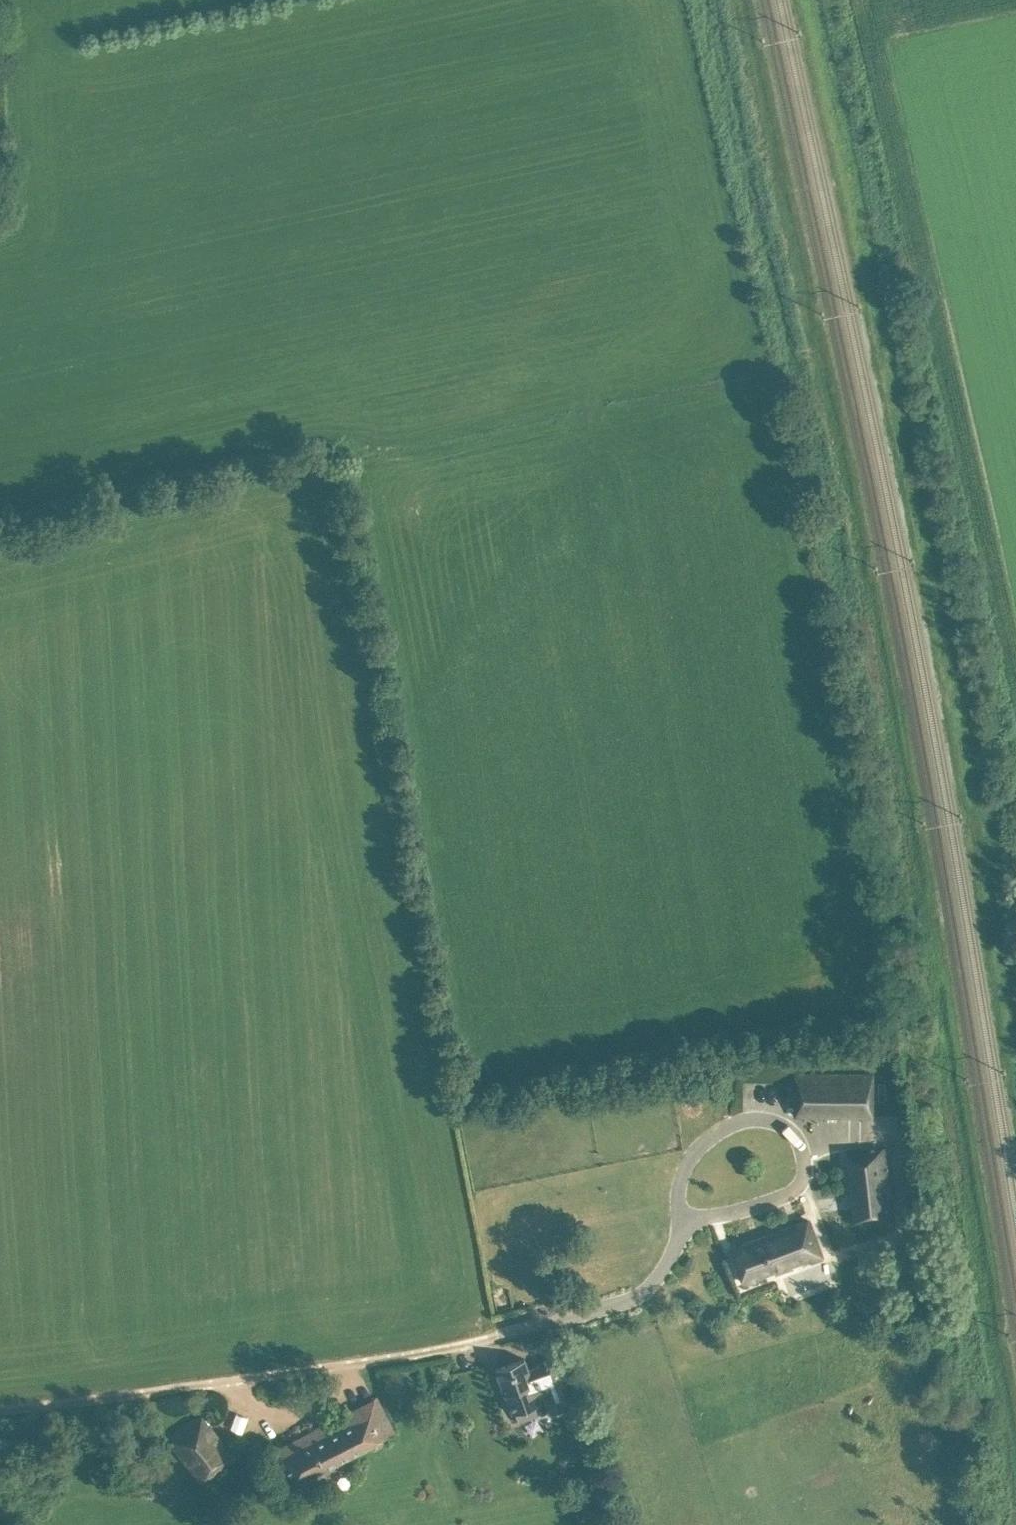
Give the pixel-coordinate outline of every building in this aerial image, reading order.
[(794,1116),(873,1116),(873,1071),(794,1071),(794,1116)] [(845,1150),(854,1221),(895,1216),(886,1145),(845,1150)] [(731,1247),(744,1282),(821,1254),(808,1219),(731,1247)] [(530,1373),(528,1367),(524,1358),(496,1368),(505,1394),(506,1394),(506,1396),(512,1413),(515,1412),(517,1418),(518,1421),(538,1414),(534,1405),(541,1403),(539,1397),(545,1395),(550,1412),(568,1406),(567,1404),(572,1402),(565,1381),(557,1356),(538,1363),(538,1364),(541,1370),(530,1373)] [(337,1417),(278,1447),(287,1465),(296,1484),(396,1433),(392,1426),(383,1408),(343,1429),(337,1417)] [(168,1440),(203,1484),(236,1458),(201,1414),(168,1440)]
